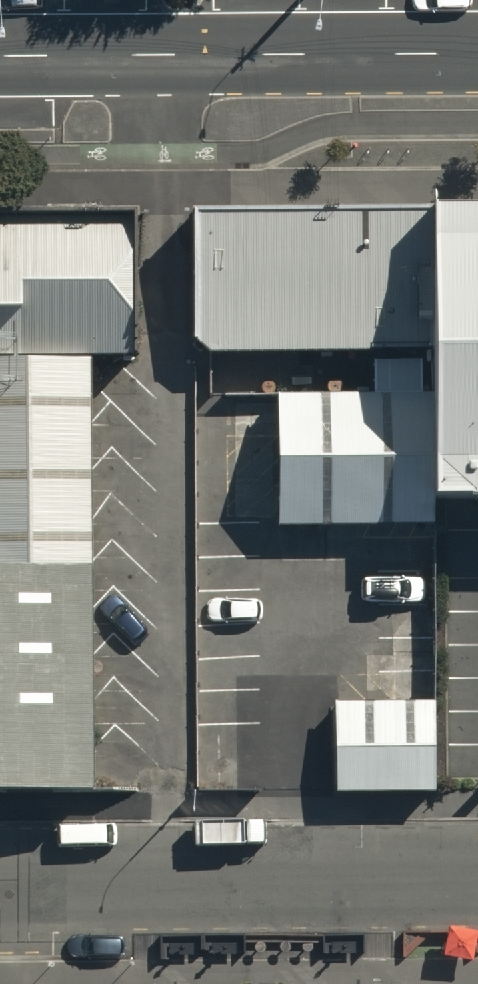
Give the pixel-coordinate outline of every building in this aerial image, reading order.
[(433,212),(434,352),(434,394),(435,500),(477,500),(477,211),(433,212)] [(433,212),(196,214),(197,340),(215,357),(275,357),(434,352),(433,212)] [(0,214),(0,358),(89,356),(139,356),(138,213),(0,214)] [(0,358),(0,567),(94,567),(89,356),(0,358)] [(435,500),(434,394),(277,396),(278,528),(436,526),(435,500)] [(94,567),(0,567),(0,790),(97,791),(94,567)] [(436,779),(435,702),(252,703),(253,792),(436,791),(436,779)]
